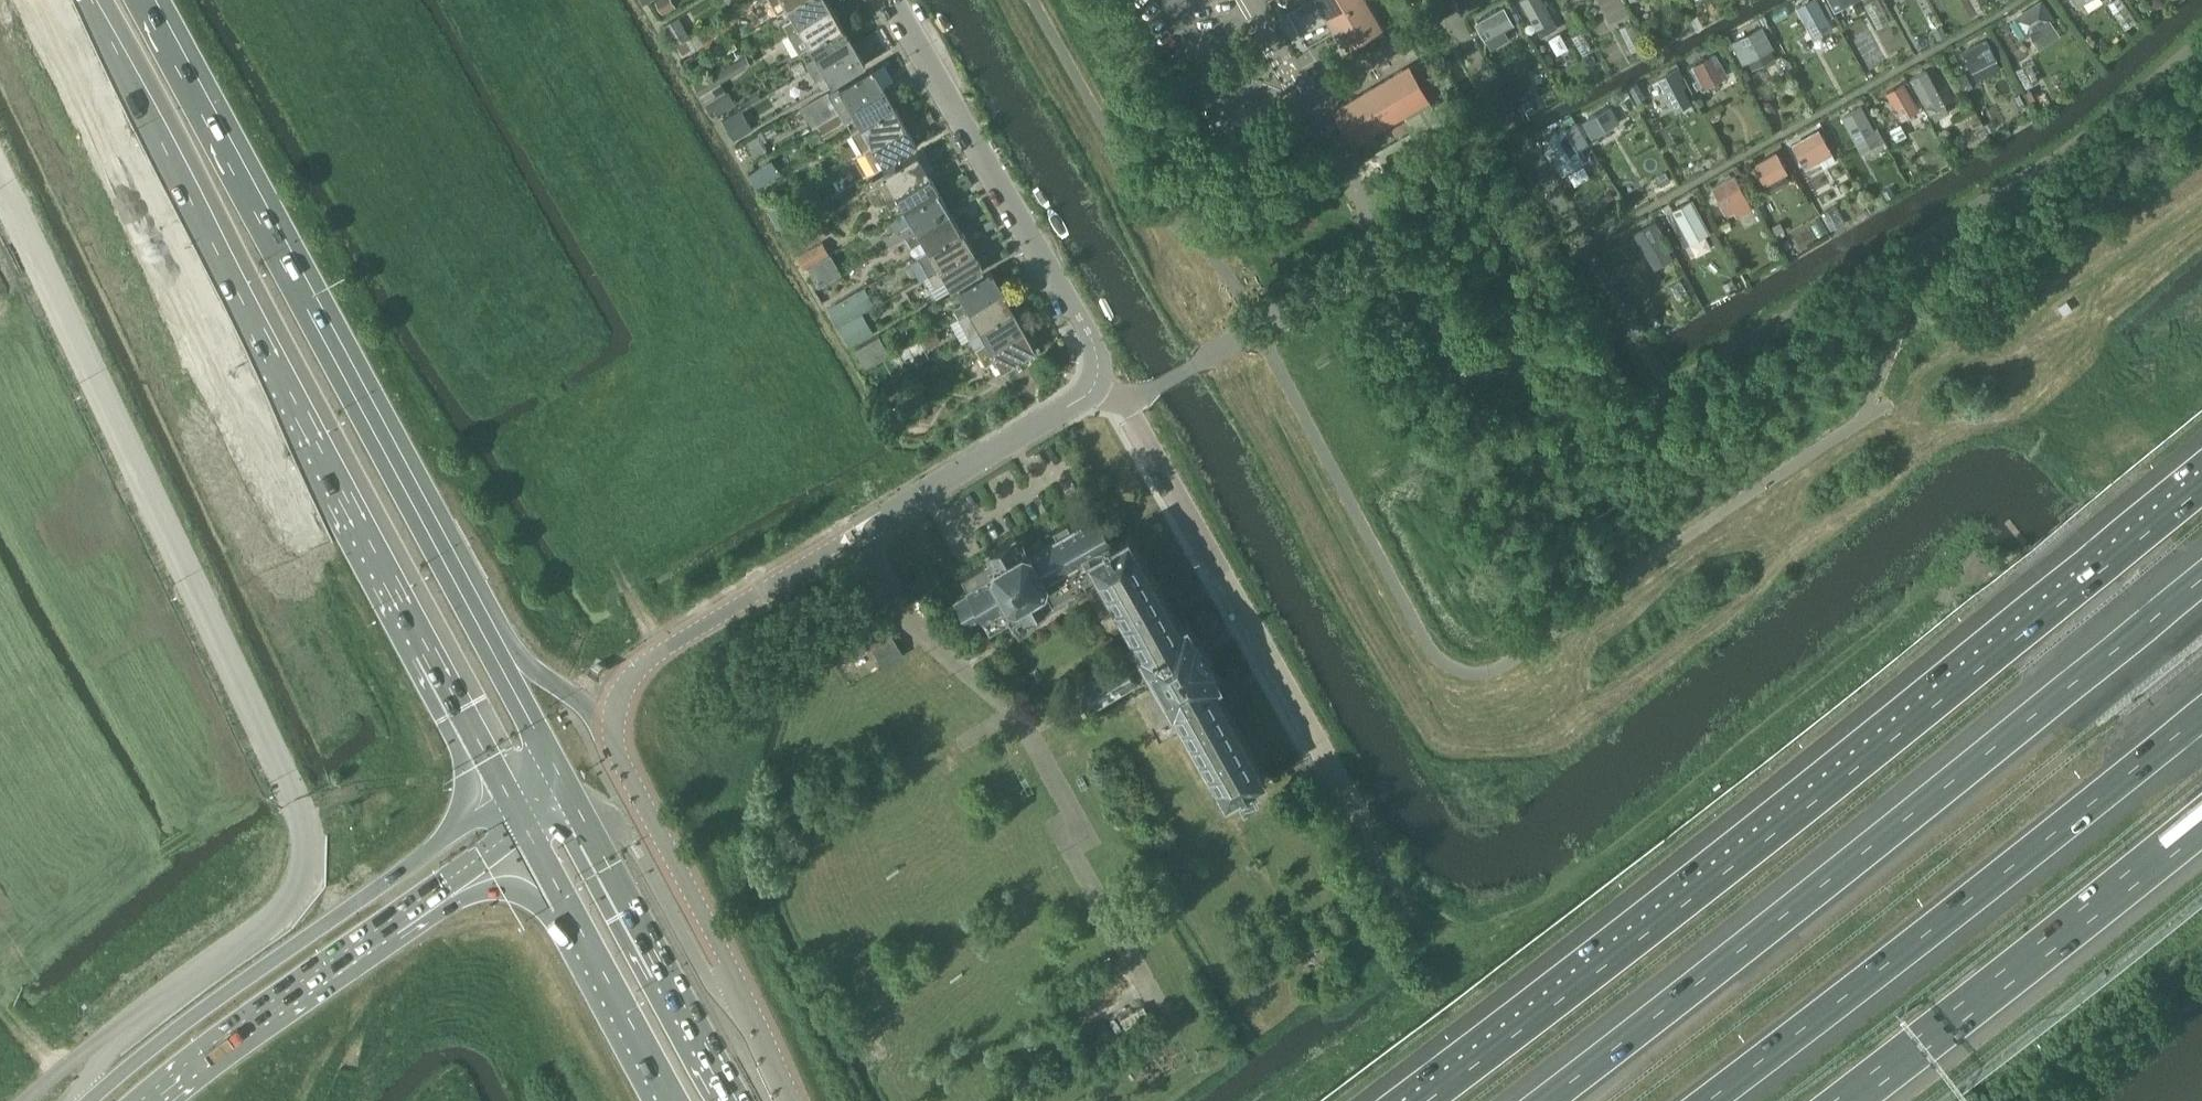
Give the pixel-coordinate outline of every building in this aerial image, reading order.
[(673,0),(656,0),(664,14),(677,7),(673,0)] [(795,0),(771,0),(776,8),(786,2),(787,4),(795,0)] [(832,4),(829,0),(795,0),(787,4),(793,14),(783,20),(788,29),(832,4)] [(1367,0),(1317,0),(1345,49),(1383,27),(1367,0)] [(1542,36),(1557,27),(1542,0),(1521,0),(1542,36)] [(1798,9),(1814,39),(1833,28),(1817,0),(1814,0),(1798,9)] [(1835,10),(1853,0),(1830,0),(1835,10)] [(2016,16),(2028,34),(2030,33),(2051,19),(2054,17),(2042,0),(2040,0),(2016,16)] [(832,4),(788,29),(800,48),(809,43),(843,23),(832,4)] [(1480,19),(1477,21),(1477,22),(1486,39),(1505,29),(1514,23),(1505,7),(1481,20),(1480,19)] [(676,44),(691,35),(678,15),(663,24),(676,44)] [(811,67),(854,42),(843,23),(809,43),(816,53),(806,59),(811,67)] [(1942,26),(1933,31),(1937,39),(1946,34),(1942,26)] [(1760,27),(1732,42),(1734,45),(1736,49),(1734,49),(1735,51),(1737,51),(1743,62),(1746,60),(1770,47),(1771,47),(1773,46),(1771,42),(1769,43),(1760,27)] [(691,35),(676,44),(682,55),(697,45),(691,35)] [(732,36),(715,45),(720,55),(737,45),(732,36)] [(1987,39),(1963,51),(1972,70),(1988,63),(1992,71),(2001,67),(1997,59),(1987,39)] [(822,87),(865,62),(854,42),(811,67),(818,81),(822,87)] [(1710,53),(1689,65),(1700,86),(1722,74),(1710,53)] [(746,56),(694,86),(700,95),(751,65),(746,56)] [(817,124),(884,85),(872,65),(801,108),(811,127),(817,124)] [(1404,114),(1430,99),(1414,71),(1409,75),(1405,68),(1333,109),(1354,144),(1404,114)] [(1673,69),(1658,77),(1675,110),(1690,102),(1677,78),(1680,76),(1676,68),(1673,69)] [(1926,69),(1911,78),(1934,119),(1949,111),(1926,69)] [(809,94),(822,87),(818,81),(805,88),(809,94)] [(1904,83),(1889,92),(1904,118),(1919,109),(1904,83)] [(861,123),(895,104),(884,85),(817,124),(822,133),(856,113),(861,123)] [(1640,88),(1633,92),(1638,100),(1645,96),(1640,88)] [(735,104),(728,92),(705,105),(712,117),(735,104)] [(2019,92),(2013,95),(2019,106),(2025,103),(2019,92)] [(1430,99),(1404,114),(1413,128),(1374,151),(1384,168),(1462,121),(1447,96),(1433,104),(1430,99)] [(1530,99),(1524,102),(1529,111),(1535,108),(1530,99)] [(1762,101),(1760,106),(1764,110),(1768,110),(1771,105),(1768,101),(1762,101)] [(867,133),(856,139),(861,149),(905,123),(895,104),(861,123),(867,133)] [(1609,105),(1583,120),(1592,135),(1618,121),(1609,105)] [(1842,118),(1841,119),(1842,121),(1843,121),(1860,152),(1884,140),(1878,128),(1874,130),(1862,107),(1842,117),(1842,118)] [(727,116),(723,119),(734,139),(737,137),(751,129),(739,109),(727,116)] [(917,144),(905,123),(861,149),(866,158),(878,152),(884,163),(917,144)] [(1568,128),(1546,140),(1565,172),(1586,160),(1580,150),(1568,128)] [(2008,128),(1999,133),(2002,137),(2010,132),(2008,128)] [(1819,130),(1793,145),(1802,161),(1816,152),(1821,160),(1824,166),(1836,160),(1819,130)] [(766,145),(759,133),(745,141),(753,153),(766,145)] [(844,158),(861,149),(856,139),(839,150),(844,158)] [(885,196),(928,171),(917,152),(865,181),(877,201),(885,196)] [(1776,152),(1754,164),(1765,183),(1785,173),(1787,171),(1776,152)] [(757,186),(780,173),(772,159),(749,172),(757,186)] [(928,171),(885,196),(891,205),(900,200),(906,210),(940,190),(928,171)] [(1734,175),(1712,187),(1723,207),(1745,194),(1736,177),(1737,176),(1736,175),(1735,175),(1734,175)] [(810,184),(794,193),(799,202),(815,192),(810,184)] [(1889,187),(1882,191),(1886,198),(1893,194),(1889,187)] [(940,190),(906,210),(912,220),(884,236),(890,244),(907,235),(951,209),(940,190)] [(787,198),(768,208),(778,225),(796,214),(787,198)] [(1692,200),(1672,210),(1689,242),(1709,232),(1692,200)] [(962,228),(951,209),(907,235),(912,243),(923,237),(929,247),(962,228)] [(1656,221),(1635,233),(1651,260),(1669,249),(1660,235),(1663,233),(1656,221)] [(1780,223),(1773,226),(1776,233),(1783,230),(1780,223)] [(962,228),(929,247),(934,257),(924,264),(929,272),(972,247),(962,228)] [(825,238),(800,253),(807,266),(832,251),(825,238)] [(855,253),(850,244),(837,252),(841,261),(855,253)] [(972,247),(929,272),(934,282),(945,276),(951,286),(984,267),(972,247)] [(1691,266),(1685,269),(1688,275),(1694,272),(1691,266)] [(959,314),(1002,289),(991,270),(958,288),(958,289),(964,299),(954,305),(959,314)] [(1722,283),(1726,290),(1735,284),(1732,278),(1722,283)] [(1002,289),(959,314),(964,323),(974,317),(980,327),(1013,308),(1002,289)] [(839,326),(862,313),(869,309),(859,290),(828,308),(839,326)] [(1013,308),(980,327),(986,338),(975,344),(980,354),(1025,329),(1013,308)] [(862,313),(839,326),(849,345),(873,331),(862,313)] [(936,329),(924,335),(929,346),(942,340),(936,329)] [(1036,348),(1025,329),(980,354),(985,363),(997,356),(1003,367),(1036,348)] [(891,352),(890,351),(880,334),(860,344),(870,363),(889,353),(891,352)] [(927,403),(920,391),(893,405),(900,418),(927,403)] [(1125,654),(1071,684),(1084,707),(1153,669),(1173,704),(1175,703),(1227,796),(1266,774),(1214,682),(1221,678),(1213,663),(1214,662),(1205,646),(1198,634),(1197,634),(1188,619),(1181,624),(1129,532),(1115,540),(1099,513),(1097,514),(1094,508),(1084,514),(1087,519),(1072,528),(1068,521),(1054,529),(1058,536),(1045,543),(1041,536),(1029,543),(1023,534),(1017,537),(1016,535),(989,550),(990,553),(985,556),(987,559),(962,573),(969,586),(956,594),(969,618),(983,610),(991,624),(1010,613),(1017,626),(1089,586),(1083,573),(1090,569),(1091,572),(1098,568),(1142,645),(1140,646),(1140,647),(1125,655),(1125,654)] [(903,654),(878,614),(831,643),(844,663),(873,645),(885,665),(903,654)]
